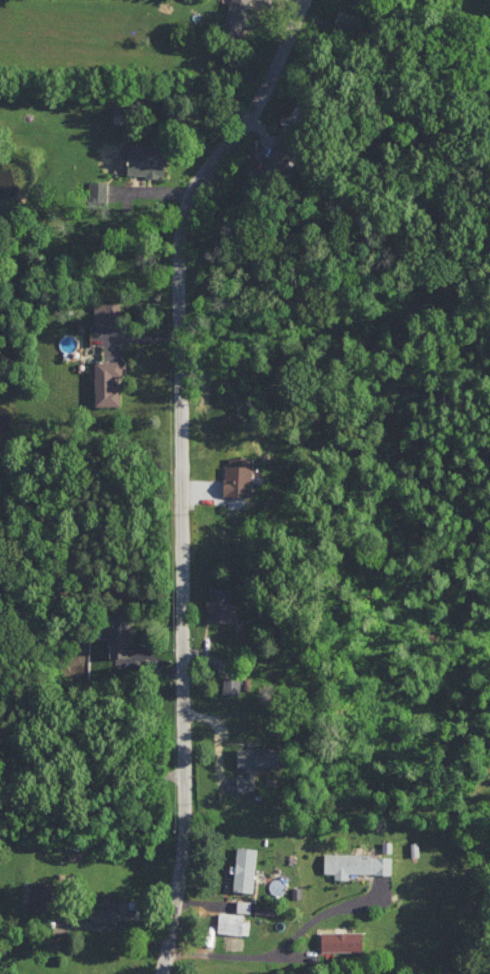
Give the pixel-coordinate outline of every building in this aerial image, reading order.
[(231,1),(230,1),(222,29),(239,34),(246,10),(249,0),(231,0),(231,1)] [(333,26),(358,35),(365,17),(339,8),(333,26)] [(281,177),(297,153),(280,141),(264,166),(281,177)] [(128,174),(164,175),(165,144),(128,143),(128,174)] [(107,181),(90,180),(89,201),(107,201),(107,181)] [(94,323),(121,323),(122,301),(94,301),(94,323)] [(95,360),(96,405),(120,404),(120,387),(115,387),(115,376),(122,376),(122,360),(95,360)] [(252,495),(253,456),(230,456),(230,465),(225,464),(224,494),(252,495)] [(230,620),(230,588),(210,587),(210,597),(208,597),(208,620),(230,620)] [(130,609),(109,609),(110,657),(130,656),(130,609)] [(241,676),(223,675),(223,693),(240,694),(241,676)] [(237,791),(255,791),(255,766),(280,766),(279,747),(237,747),(237,766),(247,766),(247,772),(237,772),(237,791)] [(256,847),(237,846),(234,890),(254,892),(256,847)] [(392,854),(325,854),(324,873),(335,873),(335,879),(349,879),(349,873),(392,874),(392,854)] [(28,907),(51,912),(54,897),(32,892),(28,907)] [(130,900),(108,899),(107,909),(92,909),(91,921),(136,923),(136,907),(129,907),(130,900)] [(251,900),(237,900),(237,912),(251,912),(251,900)] [(250,921),(244,921),(245,913),(219,912),(219,933),(249,934),(250,921)] [(321,951),(363,952),(363,932),(322,932),(321,951)]
